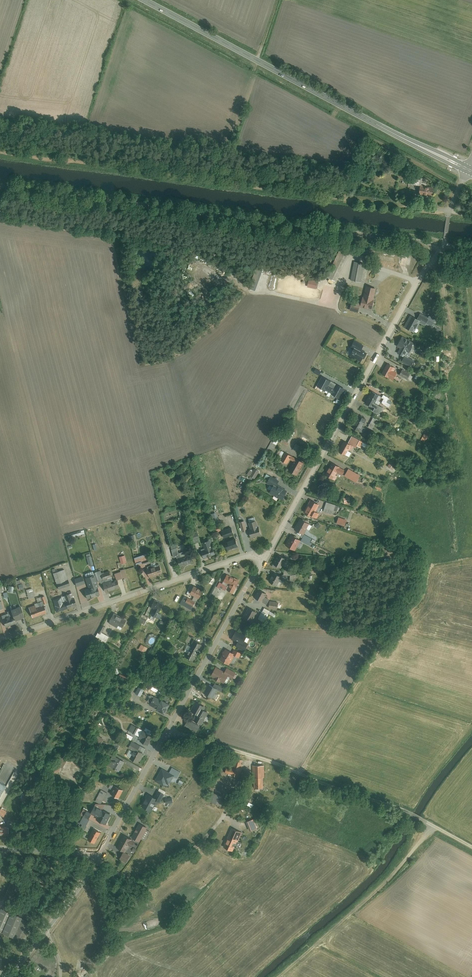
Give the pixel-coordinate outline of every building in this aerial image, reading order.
[(418,195),(433,196),(434,187),(421,186),(422,178),(410,177),(410,185),(419,186),(418,195)] [(326,278),(334,282),(351,249),(343,245),(326,278)] [(357,247),(355,255),(369,258),(371,251),(357,247)] [(354,263),(351,280),(363,283),(367,265),(354,263)] [(248,289),(254,292),(263,271),(256,269),(248,289)] [(370,310),(376,290),(365,287),(361,302),(353,299),(350,310),(358,312),(360,307),(370,310)] [(410,315),(404,327),(413,332),(419,323),(424,326),(428,320),(419,314),(416,319),(410,315)] [(415,346),(401,339),(397,347),(400,349),(397,355),(403,358),(401,361),(412,367),(416,358),(411,355),(415,346)] [(350,356),(360,361),(363,354),(360,352),(363,346),(354,341),(350,348),(353,350),(350,356)] [(387,365),(381,375),(393,381),(398,371),(387,365)] [(402,370),(398,377),(406,381),(410,374),(402,370)] [(330,381),(322,377),(318,386),(325,390),(326,389),(328,386),(330,381)] [(344,389),(337,385),(334,389),(332,393),(332,394),(339,398),(344,389)] [(372,393),(365,405),(375,410),(382,398),(372,393)] [(383,400),(381,404),(389,408),(391,404),(383,400)] [(358,416),(351,429),(360,433),(367,420),(358,416)] [(373,418),(367,429),(372,431),(378,421),(373,418)] [(362,442),(348,435),(345,441),(359,449),(362,442)] [(297,441),(293,450),(302,454),(306,445),(297,441)] [(343,442),(338,451),(346,456),(351,446),(343,442)] [(288,471),(296,476),(303,464),(285,453),(280,461),(290,467),(288,471)] [(391,463),(387,469),(392,472),(396,467),(391,463)] [(331,464),(325,476),(335,481),(341,469),(331,464)] [(360,476),(349,470),(345,476),(356,483),(360,476)] [(268,493),(281,500),(288,490),(270,479),(267,485),(271,487),(268,493)] [(310,501),(303,513),(315,520),(318,514),(314,512),(318,505),(310,501)] [(338,507),(327,504),(325,512),(336,515),(338,507)] [(310,525),(300,519),(294,531),(304,535),(301,541),(291,536),(286,547),(295,552),(301,542),(308,546),(312,539),(305,535),(310,525)] [(240,523),(243,533),(248,531),(245,521),(240,523)] [(260,528),(257,529),(255,521),(249,523),(251,530),(248,531),(250,539),(262,536),(260,528)] [(209,540),(203,542),(206,550),(202,551),(204,558),(216,554),(214,547),(212,548),(209,540)] [(225,544),(227,550),(238,546),(236,540),(225,544)] [(177,558),(180,567),(193,562),(190,554),(185,555),(184,551),(180,553),(181,557),(177,558)] [(134,559),(136,565),(143,562),(144,567),(151,565),(148,555),(134,559)] [(278,555),(274,562),(285,568),(289,561),(278,555)] [(147,570),(149,578),(163,573),(160,566),(147,570)] [(65,569),(57,572),(56,570),(52,571),(59,590),(71,586),(65,569)] [(100,575),(102,580),(111,577),(109,571),(100,575)] [(276,586),(278,588),(281,584),(282,585),(285,580),(279,576),(279,577),(274,573),(268,583),(275,587),(276,586)] [(92,575),(85,578),(89,589),(84,591),(87,598),(99,594),(97,586),(96,587),(92,575)] [(223,582),(230,586),(227,591),(232,594),(239,582),(226,575),(223,582)] [(74,581),(76,587),(85,584),(83,578),(74,581)] [(103,585),(105,592),(120,587),(118,580),(103,585)] [(194,588),(190,594),(198,599),(203,593),(194,588)] [(32,592),(29,593),(28,590),(20,592),(21,596),(27,594),(29,600),(34,599),(32,592)] [(268,599),(264,597),(266,594),(259,590),(255,598),(262,602),(262,601),(266,603),(268,599)] [(66,602),(62,603),(60,598),(53,600),(55,606),(57,612),(76,605),(73,598),(71,599),(69,594),(65,596),(66,600),(65,601),(66,602)] [(185,598),(182,603),(192,609),(195,604),(185,598)] [(29,610),(32,618),(46,613),(43,606),(41,601),(37,602),(39,607),(29,610)] [(154,601),(151,609),(160,613),(163,605),(154,601)] [(13,615),(15,620),(24,617),(21,607),(11,610),(13,615)] [(265,607),(257,619),(263,623),(271,611),(265,607)] [(249,609),(244,618),(250,622),(256,613),(249,609)] [(7,617),(6,614),(2,616),(6,627),(16,623),(15,620),(13,615),(7,617)] [(113,614),(109,623),(121,629),(126,620),(113,614)] [(103,627),(96,637),(106,643),(109,637),(103,633),(106,628),(103,627)] [(190,629),(187,634),(194,638),(196,633),(190,629)] [(235,632),(231,640),(242,645),(245,636),(235,632)] [(195,642),(187,655),(194,659),(202,646),(195,642)] [(143,645),(140,650),(145,653),(148,648),(143,645)] [(241,653),(234,650),(232,654),(225,650),(219,660),(228,665),(233,656),(239,658),(241,653)] [(214,670),(210,677),(223,684),(227,678),(232,680),(235,674),(226,670),(224,675),(214,670)] [(209,685),(203,694),(212,699),(217,690),(209,685)] [(154,698),(149,706),(164,714),(169,705),(154,698)] [(202,724),(202,722),(203,722),(208,713),(203,710),(204,707),(196,702),(194,706),(191,711),(197,714),(194,720),(202,724)] [(187,719),(183,726),(194,732),(198,725),(187,719)] [(132,725),(128,732),(134,736),(138,729),(132,725)] [(138,739),(140,740),(139,743),(146,746),(147,743),(148,744),(152,736),(142,731),(138,739)] [(94,733),(89,741),(104,749),(108,741),(94,733)] [(133,752),(128,761),(136,765),(142,754),(137,751),(139,747),(131,743),(128,749),(133,752)] [(113,757),(107,767),(118,773),(124,763),(113,757)] [(242,761),(235,759),(232,769),(225,767),(224,772),(231,774),(238,776),(242,761)] [(264,766),(252,766),(253,789),(265,789),(264,766)] [(162,770),(156,781),(164,786),(167,781),(170,783),(173,776),(162,770)] [(115,787),(110,795),(118,800),(123,791),(115,787)] [(100,791),(94,803),(100,807),(107,794),(100,791)] [(212,792),(208,801),(224,808),(228,800),(212,792)] [(148,796),(141,807),(149,811),(156,800),(148,796)] [(98,819),(96,822),(103,825),(105,822),(108,824),(111,816),(93,807),(89,814),(98,819)] [(251,813),(249,820),(260,824),(262,817),(251,813)] [(139,825),(131,839),(139,843),(146,829),(139,825)] [(231,830),(223,848),(232,852),(240,834),(231,830)] [(87,840),(94,845),(100,835),(93,831),(87,840)] [(123,836),(116,848),(122,852),(125,846),(130,849),(133,844),(128,841),(129,839),(123,836)] [(123,854),(120,859),(126,863),(130,858),(123,854)] [(0,912),(0,935),(12,940),(21,918),(1,909),(0,912)] [(21,918),(12,940),(23,945),(33,923),(21,918)]
